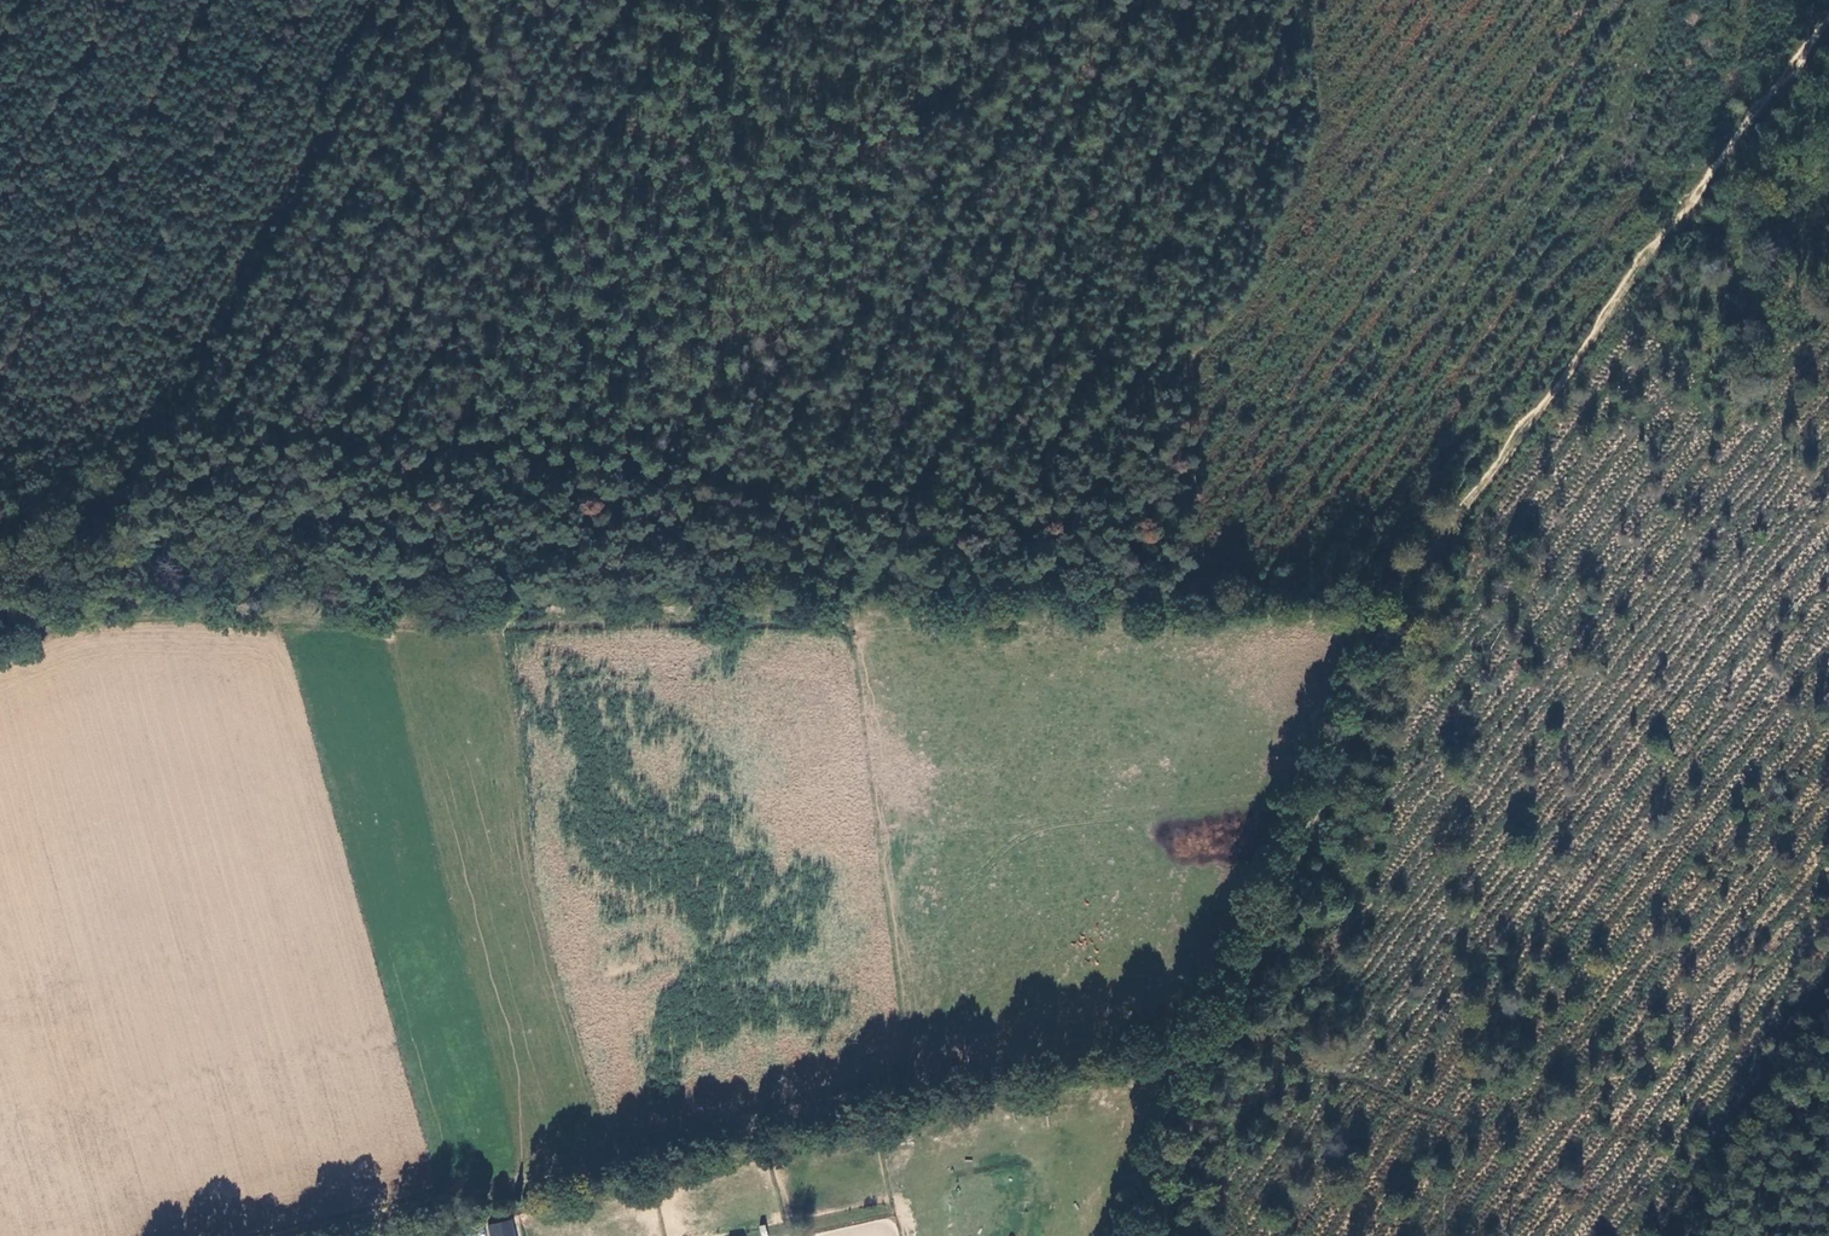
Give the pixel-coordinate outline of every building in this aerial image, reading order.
[(487,1225),(490,1235),(512,1235),(508,1220),(487,1225)]
